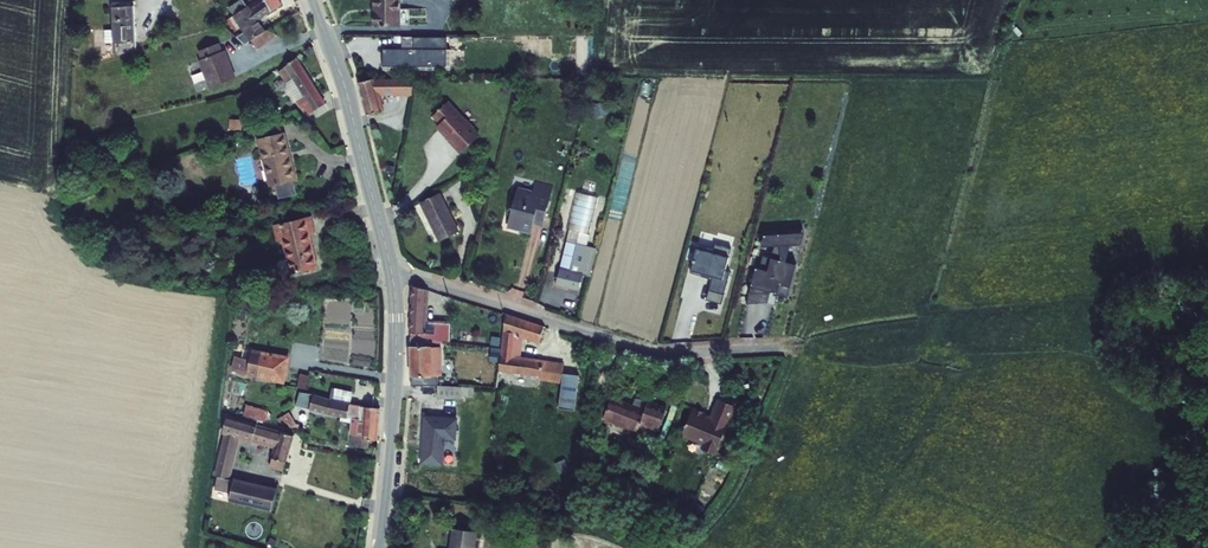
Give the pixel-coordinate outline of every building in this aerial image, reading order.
[(247,47),(254,44),(259,41),(267,36),(265,33),(258,22),(282,8),(277,0),(274,0),(253,13),(251,11),(239,17),(238,18),(251,38),(243,42),(247,47)] [(375,24),(400,24),(400,0),(378,0),(378,12),(375,12),(375,24)] [(235,9),(239,17),(251,11),(246,3),(235,9)] [(114,47),(114,54),(138,52),(136,22),(136,6),(114,6),(114,34),(114,47)] [(259,41),(254,44),(260,53),(280,41),(274,31),(272,33),(267,36),(259,41)] [(114,34),(105,34),(105,47),(114,47),(114,34)] [(449,51),(449,40),(416,39),(416,51),(386,51),(386,68),(449,69),(449,51)] [(222,47),(202,55),(205,63),(203,64),(214,92),(239,81),(228,54),(225,55),(222,47)] [(302,104),(312,120),(329,110),(299,62),(283,74),(290,85),(288,87),(300,106),(302,104)] [(371,80),(361,83),(369,115),(385,111),(381,96),(409,94),(410,101),(417,101),(418,80),(371,80)] [(460,152),(479,135),(446,101),(434,112),(441,120),(438,122),(437,124),(438,126),(439,127),(441,127),(442,126),(444,128),(444,130),(450,137),(448,139),(460,152)] [(259,135),(261,144),(287,137),(284,129),(259,135)] [(272,189),(298,183),(287,137),(261,144),(272,189)] [(556,190),(540,186),(536,199),(521,195),(513,226),(526,229),(524,235),(534,237),(538,221),(547,223),(556,190)] [(578,271),(585,245),(592,247),(594,240),(604,196),(581,191),(573,229),(576,229),(574,235),(567,269),(578,271)] [(443,244),(461,236),(442,198),(424,207),(443,244)] [(285,244),(294,278),(319,272),(311,238),(317,236),(314,222),(276,231),(279,245),(285,244)] [(803,247),(806,235),(766,239),(763,251),(777,249),(779,239),(794,242),(792,248),(803,247)] [(794,242),(779,239),(777,249),(774,262),(765,260),(762,273),(758,272),(751,301),(771,306),(775,290),(781,291),(780,299),(791,301),(799,267),(788,265),(792,248),(794,242)] [(578,271),(567,269),(563,284),(583,288),(587,273),(596,275),(599,266),(603,249),(592,247),(585,245),(578,271)] [(716,256),(699,252),(693,280),(715,285),(712,297),(728,300),(733,277),(728,276),(734,254),(717,250),(716,256)] [(433,295),(417,291),(418,336),(457,344),(457,328),(433,328),(433,295)] [(728,300),(712,297),(710,306),(725,310),(728,300)] [(551,330),(510,317),(506,353),(502,385),(512,385),(512,378),(553,382),(555,365),(520,361),(523,339),(546,346),(551,330)] [(446,343),(418,337),(418,388),(444,391),(446,391),(446,343)] [(294,362),(267,357),(266,361),(265,367),(250,365),(249,377),(290,385),(294,362)] [(566,366),(555,365),(553,382),(565,383),(566,370),(566,366)] [(582,372),(566,370),(565,383),(562,405),(579,407),(582,372)] [(446,391),(444,391),(443,403),(468,406),(468,402),(473,402),(474,394),(446,391)] [(328,398),(305,394),(302,408),(351,416),(349,432),(352,433),(351,443),(357,444),(358,439),(358,432),(356,432),(358,404),(353,403),(328,398)] [(647,413),(614,400),(606,421),(640,434),(643,425),(660,431),(668,411),(650,404),(647,413)] [(739,407),(722,400),(715,417),(717,420),(714,421),(709,419),(710,416),(695,411),(686,437),(698,441),(698,442),(711,447),(709,452),(719,456),(725,441),(726,441),(730,431),(734,433),(738,421),(734,420),(739,407)] [(268,421),(271,410),(249,402),(245,413),(268,421)] [(361,405),(358,432),(358,439),(362,439),(377,441),(379,414),(378,406),(361,405)] [(289,424),(294,430),(299,425),(294,419),(289,424)] [(297,440),(231,422),(228,438),(231,439),(223,473),(222,472),(220,488),(229,491),(243,442),(254,445),(254,443),(280,450),(275,471),(287,475),(297,440)] [(426,462),(444,464),(445,450),(455,451),(456,436),(447,435),(429,433),(426,462)] [(275,517),(282,494),(237,483),(232,504),(275,517)] [(474,528),(452,527),(450,547),(473,547),(474,528)]
